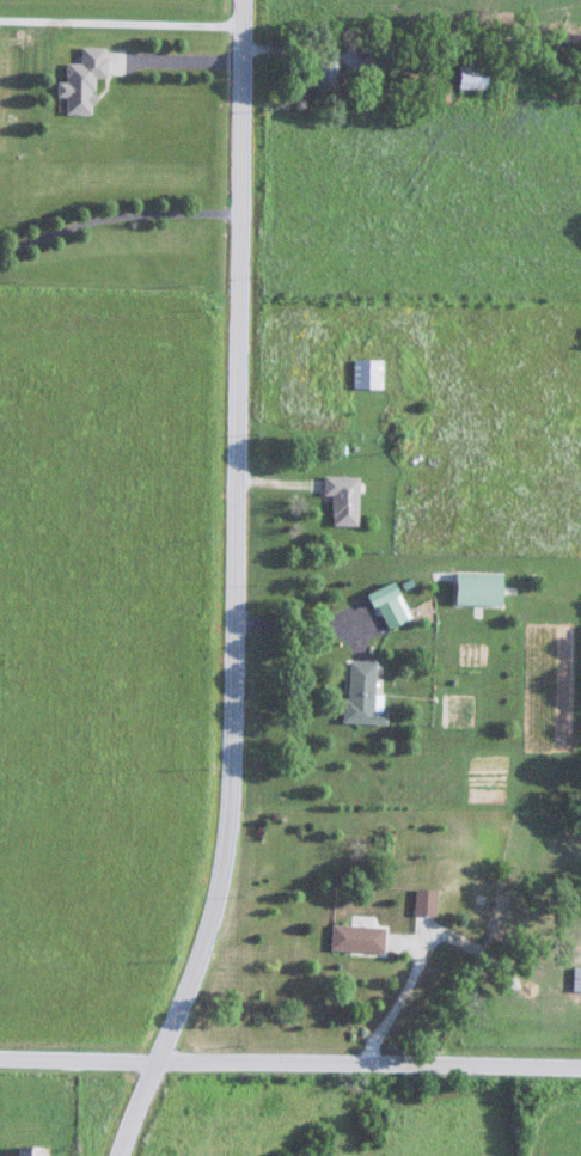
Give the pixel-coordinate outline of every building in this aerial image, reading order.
[(115,45),(115,75),(106,77),(106,111),(79,111),(79,96),(69,96),(69,78),(78,78),(78,60),(91,60),(91,45),(115,45)] [(357,55),(365,93),(348,98),(343,77),(323,79),(320,60),(357,55)] [(340,62),(318,62),(318,98),(355,98),(355,90),(345,90),(345,77),(339,77),(340,62)] [(471,66),(471,85),(496,85),(496,67),(471,66)] [(396,355),(396,389),(366,389),(366,356),(396,355)] [(337,472),(337,494),(343,494),(344,525),(373,525),(373,473),(337,472)] [(466,569),(466,604),(515,604),(513,569),(466,569)] [(379,593),(386,606),(392,604),(405,628),(426,616),(408,579),(379,593)] [(386,659),(361,659),(361,718),(397,718),(397,692),(385,691),(386,659)] [(438,891),(418,891),(418,917),(438,917),(438,891)] [(397,926),(397,950),(341,949),(341,924),(397,926)] [(60,1143),(60,1155),(30,1155),(30,1142),(60,1143)]
